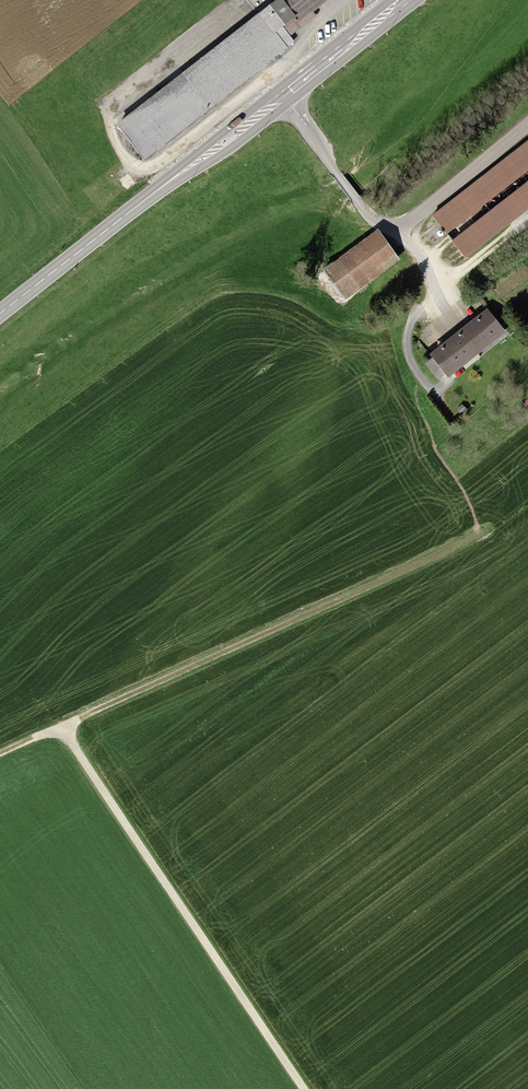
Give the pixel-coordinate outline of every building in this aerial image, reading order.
[(290,37),(332,5),(328,0),(285,0),(287,2),(272,13),(290,37)] [(272,13),(120,128),(143,158),(295,43),(290,37),(272,13)] [(428,219),(460,260),(527,208),(527,141),(428,219)] [(378,235),(324,274),(345,302),(398,263),(378,235)] [(489,314),(432,358),(448,378),(505,334),(489,314)]
